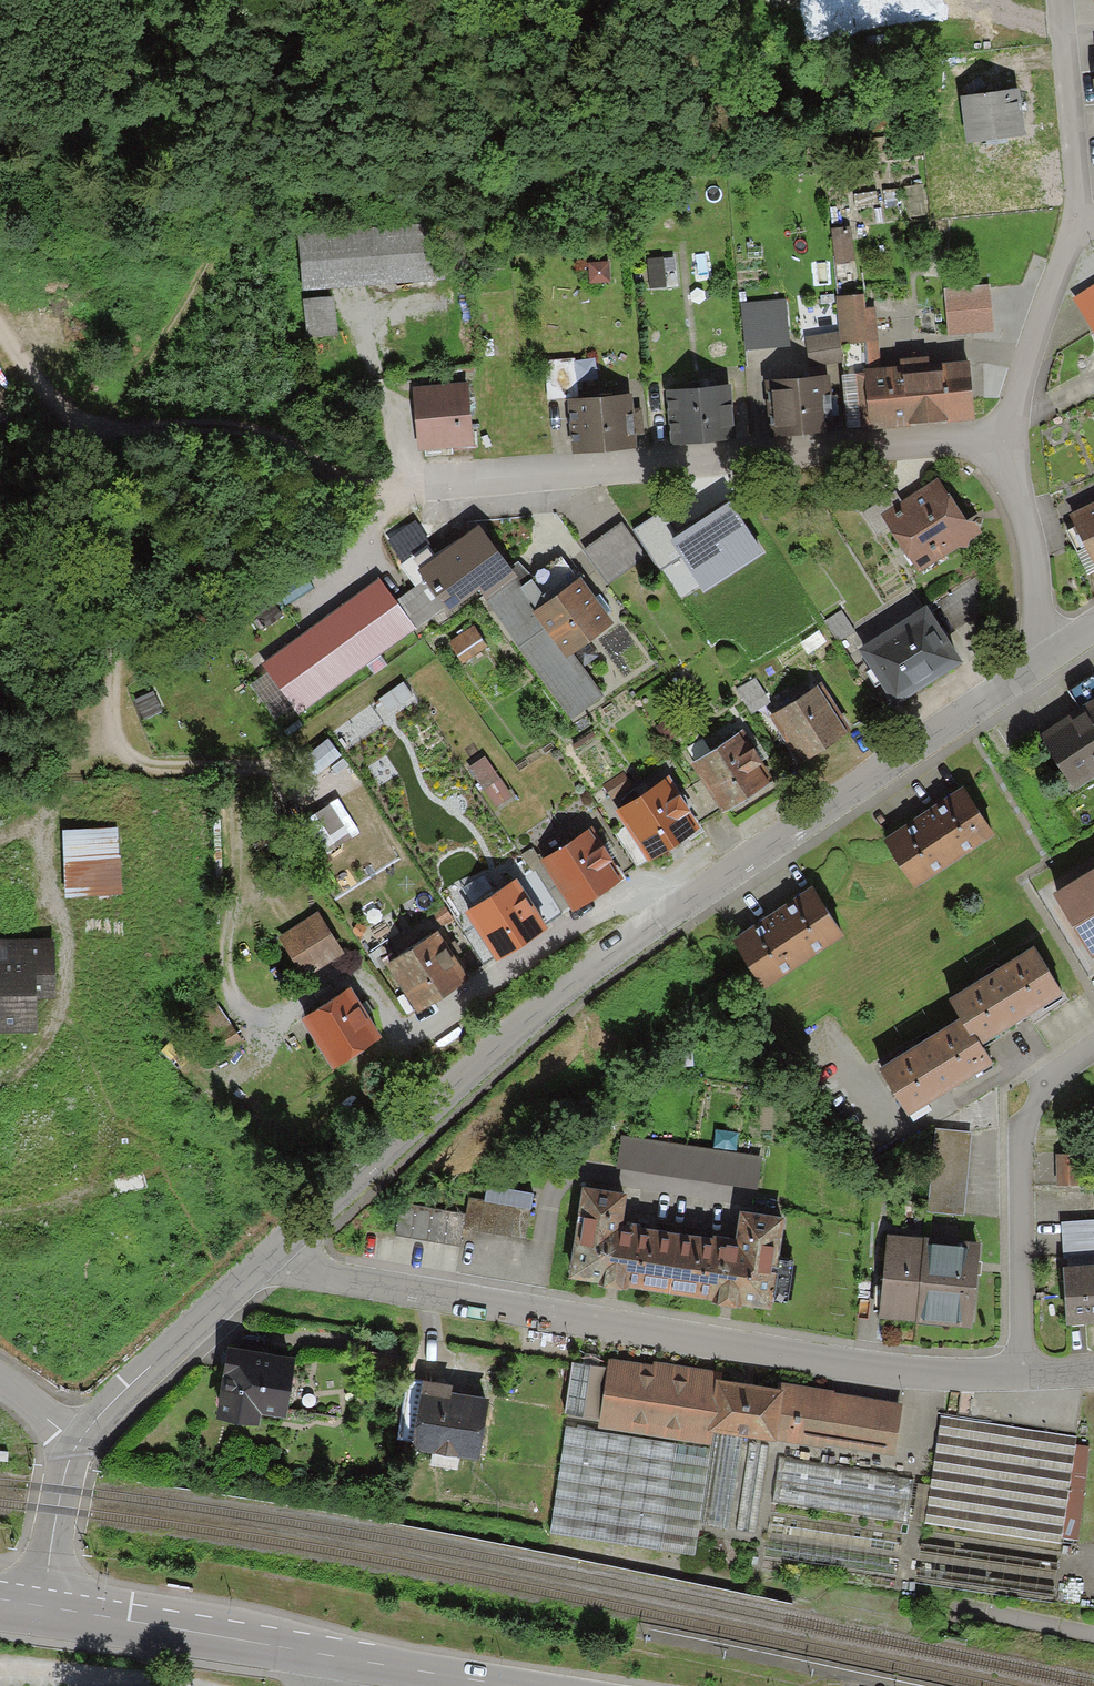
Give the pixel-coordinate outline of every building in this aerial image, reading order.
[(1031,63),(933,72),(946,216),(1044,207),(1031,63)] [(924,186),(906,190),(911,222),(930,218),(924,186)] [(436,223),(299,228),(301,273),(438,268),(436,223)] [(853,230),(833,232),(836,265),(856,263),(853,230)] [(611,265),(590,266),(591,285),(612,283),(611,265)] [(1093,309),(1093,289),(1085,295),(1093,309)] [(325,290),(300,293),(303,325),(329,323),(325,290)] [(986,290),(949,293),(952,333),(989,330),(986,290)] [(848,426),(870,424),(866,375),(878,375),(874,323),(867,324),(865,298),(837,301),(848,426)] [(787,302),(742,306),(745,353),(791,350),(787,302)] [(840,366),(835,336),(809,341),(814,371),(840,366)] [(902,373),(878,375),(866,375),(870,424),(972,416),(968,368),(929,371),(928,361),(901,363),(902,373)] [(549,398),(579,395),(576,364),(545,367),(549,398)] [(465,376),(417,379),(421,437),(469,433),(465,376)] [(826,379),(769,383),(772,429),(830,425),(826,379)] [(729,389),(671,393),(675,443),(732,439),(729,389)] [(634,448),(631,400),(573,403),(576,451),(634,448)] [(888,520),(893,527),(915,559),(932,548),(938,556),(957,543),(967,545),(968,527),(958,524),(934,488),(907,507),(888,520)] [(888,520),(907,507),(897,493),(861,518),(876,539),(893,527),(888,520)] [(731,501),(677,536),(661,512),(633,530),(660,571),(683,556),(705,590),(764,551),(731,501)] [(1070,518),(1074,526),(1066,530),(1078,552),(1085,548),(1093,564),(1093,505),(1070,518)] [(477,520),(436,549),(441,556),(423,569),(443,596),(472,575),(480,586),(509,564),(477,520)] [(622,522),(582,551),(605,583),(645,553),(622,522)] [(411,578),(423,569),(441,556),(436,549),(426,537),(396,558),(411,578)] [(536,601),(576,572),(559,549),(519,578),(536,601)] [(509,564),(480,586),(517,637),(547,615),(536,601),(519,578),(509,564)] [(423,569),(411,578),(390,593),(410,620),(443,596),(423,569)] [(375,572),(261,655),(296,703),(410,620),(390,593),(375,572)] [(576,572),(536,601),(547,615),(566,641),(606,612),(576,572)] [(839,600),(819,613),(832,632),(851,620),(839,600)] [(955,649),(923,601),(861,642),(892,690),(955,649)] [(479,633),(467,615),(441,633),(454,651),(479,633)] [(547,615),(517,637),(567,705),(597,683),(566,641),(547,615)] [(1040,725),(1074,775),(1093,761),(1093,674),(1089,666),(1067,681),(1079,699),(1040,725)] [(766,688),(753,669),(734,682),(746,701),(766,688)] [(842,722),(813,676),(768,704),(797,750),(842,722)] [(661,712),(649,720),(660,736),(671,728),(661,712)] [(692,752),(702,767),(722,798),(765,769),(756,756),(760,753),(748,734),(743,737),(734,724),(692,752)] [(479,745),(460,756),(486,796),(504,785),(479,745)] [(702,767),(687,777),(709,807),(722,798),(702,767)] [(648,847),(694,817),(673,786),(663,771),(617,801),(625,813),(648,847)] [(615,799),(634,787),(626,774),(607,787),(615,799)] [(694,817),(709,807),(687,777),(673,786),(694,817)] [(990,821),(963,779),(883,831),(911,873),(990,821)] [(625,813),(611,822),(633,856),(648,847),(625,813)] [(104,821),(64,822),(66,887),(106,886),(104,821)] [(571,897),(617,866),(595,832),(587,821),(541,852),(547,860),(568,892),(571,897)] [(617,866),(633,856),(611,822),(595,832),(617,866)] [(547,860),(534,869),(555,901),(568,892),(547,860)] [(1053,886),(1088,941),(1093,937),(1093,861),(1053,886)] [(538,911),(555,901),(534,869),(530,863),(513,874),(538,911)] [(542,916),(538,911),(513,874),(511,871),(464,902),(495,948),(542,916)] [(840,920),(811,879),(732,933),(761,974),(840,920)] [(313,908),(281,928),(302,963),(335,942),(313,908)] [(463,968),(430,921),(384,952),(417,1000),(463,968)] [(0,934),(0,1014),(26,1014),(25,983),(46,982),(45,933),(0,934)] [(958,1008),(974,1033),(1057,980),(1030,939),(947,991),(958,1008)] [(345,980),(300,1010),(330,1055),(375,1026),(345,980)] [(958,1008),(878,1060),(906,1104),(987,1052),(974,1033),(958,1008)] [(966,1122),(930,1119),(924,1204),(960,1206),(966,1122)] [(759,1150),(616,1130),(613,1157),(755,1176),(759,1150)] [(1073,1147),(1053,1148),(1054,1173),(1074,1172),(1073,1147)] [(144,1180),(140,1164),(108,1171),(112,1187),(144,1180)] [(665,1279),(673,1225),(616,1217),(621,1185),(581,1179),(569,1264),(594,1267),(594,1274),(622,1278),(623,1273),(665,1279)] [(530,1197),(462,1189),(458,1222),(526,1230),(530,1197)] [(673,1225),(665,1279),(709,1285),(709,1291),(739,1295),(740,1289),(768,1293),(780,1207),(740,1201),(735,1233),(673,1225)] [(914,1306),(921,1235),(885,1231),(878,1302),(914,1306)] [(921,1235),(914,1306),(969,1311),(976,1240),(921,1235)] [(1061,1257),(1065,1310),(1093,1308),(1093,1255),(1061,1257)] [(285,1348),(223,1342),(217,1407),(279,1413),(285,1348)] [(608,1411),(609,1356),(572,1351),(564,1405),(608,1411)] [(609,1356),(608,1411),(689,1423),(690,1414),(709,1417),(716,1372),(609,1356)] [(413,1436),(421,1372),(402,1370),(394,1434),(413,1436)] [(421,1372),(413,1436),(473,1444),(480,1389),(448,1385),(449,1376),(421,1372)] [(716,1372),(709,1417),(794,1429),(795,1424),(801,1385),(716,1372)] [(822,1428),(828,1389),(801,1385),(795,1424),(822,1428)] [(828,1389),(822,1428),(891,1438),(897,1400),(828,1389)] [(1074,1426),(935,1406),(924,1476),(919,1514),(1058,1534),(1072,1436),(1074,1426)] [(703,1441),(561,1418),(545,1522),(690,1545),(693,1524),(753,1533),(768,1434),(706,1424),(703,1441)] [(1072,1436),(1058,1534),(1073,1536),(1087,1438),(1072,1436)] [(908,1467),(773,1448),(758,1556),(893,1575),(902,1512),(907,1474),(908,1467)] [(0,1449),(0,1460),(8,1460),(9,1450),(0,1449)] [(924,1476),(907,1474),(902,1512),(919,1514),(924,1476)] [(1058,1534),(919,1514),(910,1575),(1050,1594),(1058,1534)]
